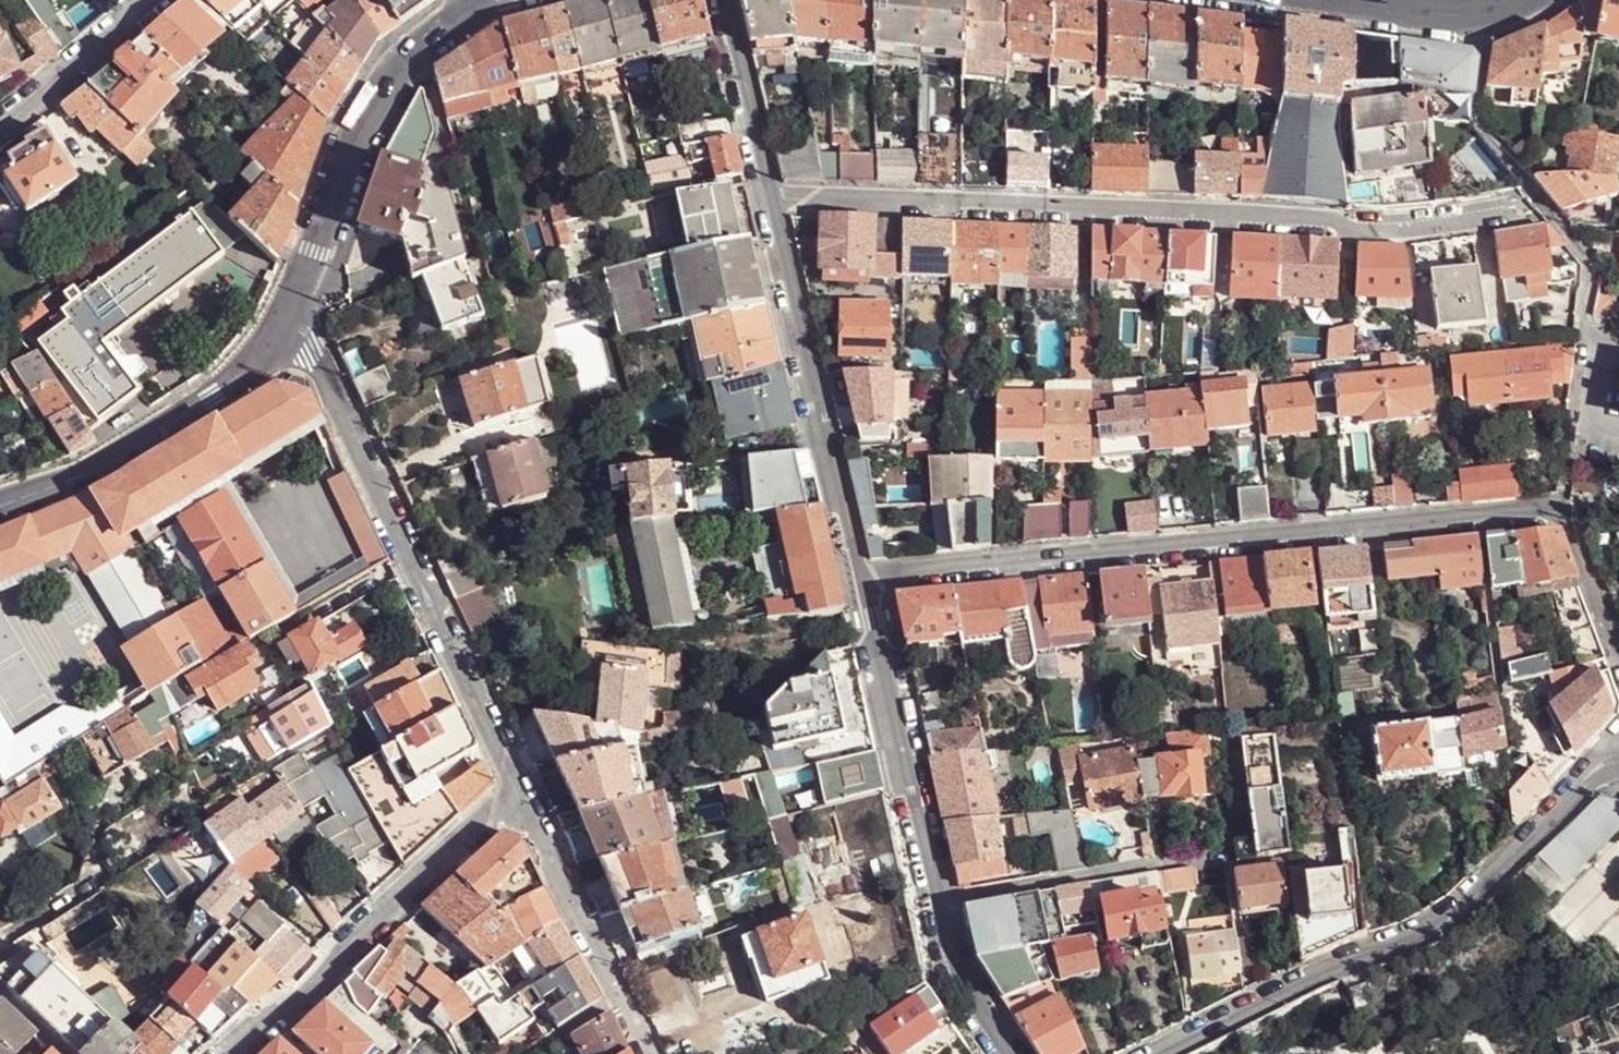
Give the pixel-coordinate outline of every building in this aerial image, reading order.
[(35,14),(43,27),(62,53),(77,41),(47,0),(25,0),(35,14)] [(110,15),(110,14),(120,6),(116,0),(108,0),(102,4),(110,15)] [(198,0),(190,0),(154,30),(129,51),(165,85),(183,69),(222,35),(221,33),(228,28),(198,0)] [(228,28),(245,44),(251,38),(269,24),(296,0),(297,0),(198,0),(228,28)] [(304,8),(296,0),(269,24),(278,31),(304,8)] [(309,14),(325,0),(297,0),(296,0),(304,8),(309,14)] [(380,38),(354,0),(347,0),(320,23),(328,32),(362,66),(370,55),(380,38)] [(380,38),(389,32),(414,13),(434,0),(354,0),(380,38)] [(565,6),(582,71),(608,64),(621,61),(606,0),(588,0),(586,1),(565,6)] [(621,61),(654,52),(660,50),(649,0),(606,0),(621,61)] [(660,50),(710,38),(702,0),(649,0),(660,50)] [(751,44),(795,41),(785,0),(740,0),(751,44)] [(795,41),(827,43),(825,0),(785,0),(795,41)] [(827,43),(866,47),(872,48),(872,0),(825,0),(827,43)] [(872,48),(879,48),(918,53),(920,0),(872,0),(872,48)] [(918,53),(955,57),(964,58),(964,0),(920,0),(918,53)] [(964,58),(964,62),(1007,67),(1007,57),(1008,0),(964,0),(964,58)] [(1007,57),(1051,62),(1051,0),(1008,0),(1007,57)] [(1051,62),(1095,66),(1095,22),(1095,2),(1076,0),(1051,0),(1051,62)] [(1582,16),(1581,38),(1595,39),(1603,0),(1583,0),(1578,5),(1582,16)] [(1618,43),(1618,0),(1603,0),(1595,39),(1618,43)] [(1106,4),(1095,2),(1095,22),(1101,23),(1107,24),(1106,4)] [(1125,6),(1106,4),(1107,24),(1107,30),(1106,78),(1149,81),(1149,9),(1125,6)] [(1557,20),(1543,29),(1540,65),(1540,67),(1539,76),(1558,74),(1558,65),(1579,64),(1580,50),(1581,38),(1582,16),(1578,5),(1557,20)] [(558,76),(582,71),(565,6),(555,9),(541,13),(558,76)] [(1177,12),(1149,9),(1149,81),(1197,87),(1197,83),(1197,15),(1177,12)] [(320,16),(317,12),(312,16),(316,20),(320,16)] [(523,18),(501,24),(518,86),(558,76),(541,13),(523,18)] [(35,14),(16,26),(35,56),(19,66),(22,72),(21,72),(27,81),(62,53),(43,27),(35,14)] [(312,16),(310,14),(299,29),(318,44),(328,32),(320,23),(316,20),(312,16)] [(1218,18),(1197,15),(1197,83),(1240,87),(1240,35),(1240,20),(1218,18)] [(434,71),(444,103),(518,86),(501,24),(473,43),(463,51),(434,71)] [(290,31),(294,34),(289,41),(295,46),(297,48),(300,51),(308,59),(318,44),(299,29),(294,25),(290,31)] [(1344,87),(1344,39),(1318,35),(1283,30),(1282,29),(1283,36),(1283,89),(1283,93),(1340,100),(1340,87),(1344,87)] [(1518,39),(1493,49),(1486,89),(1511,91),(1537,93),(1540,65),(1543,29),(1518,39)] [(354,79),(362,66),(328,32),(318,44),(308,59),(345,94),(354,79)] [(1264,36),(1240,35),(1240,87),(1249,88),(1249,79),(1277,79),(1276,89),(1283,89),(1283,36),(1264,36)] [(1399,85),(1398,43),(1369,38),(1350,35),(1350,39),(1355,40),(1356,87),(1399,85)] [(22,72),(19,66),(6,37),(3,38),(0,40),(0,82),(21,72),(22,72)] [(251,38),(245,44),(258,56),(264,50),(251,38)] [(751,44),(754,57),(767,57),(780,56),(797,55),(797,51),(796,44),(795,41),(751,44)] [(827,57),(827,43),(795,41),(796,44),(797,51),(797,55),(827,57)] [(827,43),(827,57),(828,64),(873,68),(873,65),(873,63),(872,61),(872,48),(866,47),(827,43)] [(1398,43),(1399,85),(1412,87),(1423,89),(1423,96),(1426,120),(1465,124),(1466,112),(1468,98),(1472,98),(1475,66),(1466,53),(1442,49),(1398,43)] [(300,51),(297,48),(288,58),(299,69),(308,59),(300,51)] [(873,65),(873,68),(918,73),(918,53),(879,48),(879,62),(873,63),(873,65)] [(129,51),(89,85),(142,136),(178,96),(172,90),(165,85),(129,51)] [(918,53),(918,73),(964,78),(963,72),(954,71),(955,57),(918,53)] [(794,77),(802,76),(797,55),(780,56),(780,63),(780,65),(784,64),(785,75),(794,75),(794,77)] [(954,71),(963,72),(964,62),(964,58),(955,57),(954,71)] [(1007,67),(1008,70),(1051,75),(1051,62),(1007,57),(1007,67)] [(334,112),(345,94),(308,59),(299,69),(288,83),(289,85),(299,95),(327,122),(334,112)] [(1008,70),(1007,67),(964,62),(963,72),(964,78),(963,79),(1008,84),(1008,70)] [(1051,75),(1051,89),(1093,94),(1094,78),(1095,66),(1051,62),(1051,75)] [(184,78),(183,69),(165,85),(172,90),(184,78)] [(288,83),(281,77),(274,85),(281,93),(289,85),(288,83)] [(1094,78),(1093,94),(1093,99),(1106,99),(1106,90),(1106,78),(1094,78)] [(1106,78),(1106,90),(1149,92),(1149,81),(1106,78)] [(1249,79),(1249,88),(1276,89),(1277,79),(1249,79)] [(1197,87),(1149,81),(1149,92),(1149,95),(1196,100),(1197,87)] [(1197,87),(1196,100),(1240,105),(1240,87),(1197,83),(1197,87)] [(142,136),(89,85),(63,104),(74,119),(72,120),(74,122),(80,117),(93,134),(92,135),(93,137),(101,132),(141,170),(143,167),(142,166),(157,149),(142,136)] [(299,95),(289,85),(281,93),(291,103),(299,95)] [(522,101),(518,86),(444,103),(447,119),(522,101)] [(433,133),(423,91),(420,90),(413,104),(381,159),(419,175),(433,133)] [(1535,108),(1537,93),(1511,91),(1509,107),(1535,108)] [(1261,197),(1346,206),(1346,196),(1345,188),(1340,134),(1340,100),(1283,93),(1274,133),(1272,146),(1269,160),(1261,197)] [(327,122),(299,95),(291,103),(242,155),(256,169),(270,181),(299,208),(303,195),(314,162),(318,149),(327,122)] [(1355,174),(1432,162),(1426,120),(1423,96),(1411,98),(1351,104),(1350,134),(1355,174)] [(734,138),(728,118),(683,124),(677,124),(682,145),(689,144),(706,141),(734,138)] [(1565,132),(1579,134),(1582,121),(1566,119),(1564,131),(1565,132)] [(1602,138),(1603,125),(1582,121),(1579,134),(1602,138)] [(41,122),(35,125),(39,130),(44,127),(41,122)] [(847,134),(847,129),(837,130),(837,126),(830,127),(831,136),(847,134)] [(875,139),(892,141),(892,131),(875,129),(875,139)] [(1051,131),(1007,129),(1007,164),(1007,168),(1050,170),(1051,131)] [(918,146),(935,147),(936,139),(926,139),(926,131),(918,132),(918,146)] [(1563,149),(1572,151),(1568,174),(1577,176),(1577,178),(1587,178),(1588,180),(1589,179),(1611,181),(1615,159),(1618,142),(1602,138),(1579,134),(1565,132),(1563,149)] [(29,214),(79,182),(47,133),(28,145),(30,148),(11,160),(14,165),(18,171),(10,176),(5,180),(29,214)] [(804,180),(826,181),(819,151),(817,143),(815,133),(794,138),(804,180)] [(850,153),(848,134),(847,134),(831,136),(831,139),(838,142),(838,145),(839,152),(850,153)] [(1240,138),(1225,137),(1224,144),(1224,155),(1240,156),(1240,141),(1240,138)] [(734,138),(706,141),(710,157),(713,171),(715,178),(742,174),(734,138)] [(782,180),(804,180),(794,138),(774,142),(782,180)] [(875,151),(892,151),(892,141),(875,139),(875,151)] [(689,144),(693,162),(710,157),(706,141),(689,144)] [(1240,156),(1269,160),(1258,157),(1260,143),(1240,141),(1240,156)] [(817,143),(819,151),(839,152),(838,145),(817,143)] [(1272,146),(1260,143),(1258,157),(1269,160),(1272,146)] [(1520,144),(1512,152),(1522,165),(1530,158),(1531,145),(1520,144)] [(935,147),(918,146),(918,153),(917,184),(962,186),(963,147),(935,147)] [(1093,191),(1148,193),(1149,171),(1149,149),(1100,147),(1093,147),(1093,191)] [(968,162),(981,163),(981,149),(969,148),(968,162)] [(826,181),(840,182),(839,152),(819,151),(826,181)] [(876,183),(917,184),(918,153),(892,151),(875,151),(875,155),(876,183)] [(840,182),(860,182),(860,154),(850,153),(839,152),(840,182)] [(860,182),(876,183),(875,155),(860,154),(860,182)] [(1195,195),(1240,196),(1240,156),(1224,155),(1201,155),(1196,155),(1196,172),(1195,195)] [(1240,196),(1261,197),(1269,160),(1240,156),(1240,196)] [(376,175),(358,227),(392,239),(402,242),(412,281),(421,278),(462,263),(464,263),(448,201),(413,190),(419,175),(381,159),(376,175)] [(968,162),(968,186),(1006,188),(1007,168),(1007,164),(981,163),(968,162)] [(671,168),(673,181),(692,178),(688,164),(671,168)] [(18,171),(14,165),(6,170),(10,176),(18,171)] [(656,166),(645,168),(650,186),(660,184),(657,170),(656,166)] [(671,168),(657,170),(660,184),(673,181),(671,168)] [(270,181),(256,169),(244,183),(256,195),(270,181)] [(703,173),(705,179),(715,178),(713,171),(703,173)] [(1196,172),(1149,171),(1148,193),(1148,194),(1195,195),(1196,172)] [(744,185),(742,174),(715,178),(705,179),(697,180),(698,193),(729,188),(744,185)] [(1535,181),(1560,213),(1596,203),(1589,179),(1588,180),(1587,178),(1577,178),(1535,181)] [(1616,198),(1611,181),(1589,179),(1596,203),(1616,198)] [(291,231),(299,208),(270,181),(256,195),(231,220),(249,237),(279,266),(291,231)] [(1419,205),(1436,202),(1434,181),(1417,183),(1419,205)] [(1419,205),(1417,183),(1402,185),(1406,208),(1419,205)] [(741,242),(729,188),(698,193),(675,196),(687,253),(741,242)] [(603,196),(606,211),(617,208),(613,196),(613,193),(603,196)] [(626,193),(613,196),(617,208),(630,205),(626,193)] [(211,200),(193,214),(226,255),(249,237),(231,220),(226,214),(219,208),(211,200)] [(557,200),(548,203),(553,224),(564,221),(576,218),(573,203),(558,206),(557,200)] [(231,209),(224,203),(219,208),(226,214),(231,209)] [(130,327),(226,255),(193,214),(191,215),(193,216),(182,224),(180,221),(176,225),(177,227),(102,284),(101,283),(98,285),(100,286),(130,327)] [(822,217),(819,269),(822,269),(869,271),(871,272),(872,255),(873,219),(822,217)] [(873,219),(872,255),(904,256),(905,222),(873,219)] [(564,221),(553,224),(560,248),(569,245),(564,221)] [(954,224),(905,222),(904,256),(904,259),(953,261),(954,224)] [(1000,225),(954,224),(953,261),(953,272),(953,283),(999,285),(1000,275),(1000,225)] [(1550,224),(1543,226),(1546,248),(1566,245),(1550,224)] [(1000,225),(1000,275),(1025,276),(1026,227),(1000,225)] [(1494,232),(1502,278),(1525,274),(1550,271),(1546,248),(1543,226),(1494,232)] [(1075,229),(1026,227),(1025,276),(1075,279),(1075,229)] [(1115,232),(1093,230),(1092,279),(1145,283),(1144,296),(1164,297),(1165,285),(1169,235),(1115,232)] [(1216,237),(1169,235),(1165,285),(1213,288),(1216,237)] [(1236,238),(1233,298),(1281,300),(1281,298),(1283,240),(1236,238)] [(1336,244),(1283,240),(1281,298),(1287,298),(1333,299),(1336,244)] [(673,256),(688,321),(693,320),(763,306),(748,241),(741,242),(687,253),(673,256)] [(1407,276),(1429,273),(1437,329),(1485,321),(1476,265),(1453,268),(1450,242),(1425,246),(1427,261),(1406,264),(1407,276)] [(1404,246),(1358,245),(1355,296),(1380,297),(1410,297),(1407,276),(1406,264),(1404,246)] [(688,321),(673,256),(646,261),(661,327),(680,323),(688,321)] [(953,272),(953,261),(904,259),(904,271),(953,272)] [(646,261),(604,270),(620,335),(650,329),(661,327),(646,261)] [(462,263),(421,278),(424,284),(430,302),(441,334),(482,319),(462,263)] [(1570,267),(1550,271),(1551,283),(1544,284),(1544,286),(1546,285),(1572,281),(1570,267)] [(869,271),(822,269),(821,283),(868,286),(869,271)] [(1525,274),(1527,287),(1544,284),(1551,283),(1550,271),(1525,274)] [(1025,288),(1074,289),(1075,279),(1025,276),(1025,288)] [(428,303),(430,302),(424,284),(420,285),(419,289),(423,301),(428,303)] [(1544,284),(1527,287),(1529,302),(1548,299),(1546,285),(1544,286),(1544,284)] [(1165,285),(1164,297),(1213,300),(1213,288),(1165,285)] [(130,327),(100,286),(52,322),(59,330),(69,323),(115,386),(128,376),(105,345),(130,327)] [(915,290),(903,289),(902,307),(902,312),(914,312),(915,290)] [(509,290),(494,293),(498,308),(512,305),(509,290)] [(1616,298),(1598,291),(1594,315),(1610,321),(1616,298)] [(1410,297),(1380,297),(1380,308),(1412,309),(1410,297)] [(1287,298),(1287,308),(1333,309),(1333,299),(1287,298)] [(778,364),(765,305),(763,306),(693,320),(708,383),(714,382),(778,364)] [(842,305),(840,355),(886,356),(888,307),(842,305)] [(893,307),(893,317),(902,317),(902,312),(902,307),(893,307)] [(139,391),(128,376),(115,386),(69,323),(59,330),(39,345),(83,410),(96,400),(109,416),(142,391),(141,390),(139,391)] [(1073,326),(1073,382),(1091,382),(1092,326),(1073,326)] [(1353,326),(1329,331),(1328,360),(1351,358),(1353,326)] [(1219,371),(1221,340),(1202,339),(1202,373),(1219,371)] [(493,347),(496,355),(509,350),(506,341),(493,347)] [(1559,350),(1561,366),(1574,364),(1576,349),(1559,350)] [(1549,382),(1561,381),(1561,366),(1559,350),(1546,351),(1549,382)] [(1506,355),(1509,402),(1550,398),(1549,390),(1549,382),(1546,351),(1506,355)] [(34,357),(14,367),(32,395),(57,383),(49,370),(39,355),(34,357)] [(1393,355),(1380,356),(1382,378),(1395,376),(1393,355)] [(1471,405),(1509,402),(1506,355),(1454,360),(1457,394),(1470,393),(1471,405)] [(1380,356),(1361,357),(1363,379),(1382,378),(1380,356)] [(959,380),(960,357),(951,357),(950,372),(950,381),(959,380)] [(539,358),(514,366),(528,412),(554,406),(539,358)] [(1290,365),(1291,374),(1306,374),(1314,373),(1314,369),(1313,362),(1290,365)] [(714,382),(727,439),(755,432),(756,435),(793,425),(778,364),(714,382)] [(1574,364),(1561,366),(1561,381),(1561,389),(1570,387),(1574,364)] [(460,382),(475,430),(528,413),(528,412),(514,366),(513,365),(460,382)] [(1256,369),(1257,380),(1277,377),(1277,366),(1256,369)] [(14,367),(1,372),(19,401),(32,395),(14,367)] [(396,395),(383,368),(368,374),(353,381),(365,408),(396,395)] [(1219,371),(1220,384),(1246,382),(1246,387),(1258,386),(1257,380),(1256,369),(1219,371)] [(845,371),(858,428),(889,428),(889,418),(890,382),(891,372),(845,371)] [(998,371),(988,371),(988,380),(998,381),(998,371)] [(891,372),(890,382),(901,382),(901,372),(891,372)] [(901,372),(901,382),(907,382),(919,382),(920,372),(901,372)] [(1430,409),(1427,374),(1395,376),(1382,378),(1387,421),(1406,419),(1406,411),(1430,409)] [(1144,378),(1091,383),(1091,394),(1090,457),(1152,452),(1152,450),(1146,398),(1144,378)] [(1363,379),(1335,382),(1336,383),(1339,417),(1354,415),(1365,414),(1366,421),(1366,423),(1387,421),(1382,378),(1363,379)] [(1549,382),(1549,390),(1561,389),(1561,381),(1549,382)] [(890,382),(889,418),(907,419),(907,382),(901,382),(890,382)] [(1205,432),(1250,428),(1246,387),(1246,382),(1220,384),(1201,386),(1202,393),(1205,432)] [(75,410),(57,383),(32,395),(45,417),(49,421),(75,410)] [(1318,418),(1339,417),(1336,383),(1315,385),(1318,418)] [(215,423),(240,463),(309,421),(319,415),(310,394),(277,384),(215,423)] [(1265,388),(1269,434),(1289,432),(1295,432),(1315,430),(1311,384),(1265,388)] [(1250,428),(1262,427),(1258,386),(1246,387),(1250,428)] [(1202,393),(1146,398),(1152,450),(1207,444),(1205,432),(1202,393)] [(1045,395),(1045,444),(1067,443),(1067,461),(1090,461),(1090,457),(1091,394),(1045,395)] [(1045,395),(998,395),(998,461),(1021,461),(1021,444),(1045,444),(1045,395)] [(109,416),(96,400),(83,410),(94,427),(109,416)] [(1406,411),(1406,419),(1431,417),(1430,409),(1406,411)] [(75,410),(49,421),(57,434),(71,458),(96,444),(89,431),(75,410)] [(1365,414),(1354,415),(1355,422),(1366,421),(1365,414)] [(319,415),(309,421),(314,432),(335,476),(339,484),(350,479),(319,415)] [(45,417),(34,422),(36,427),(49,421),(45,417)] [(57,434),(49,421),(36,427),(44,440),(57,434)] [(213,479),(219,490),(229,483),(314,432),(309,421),(240,463),(213,479)] [(96,495),(122,536),(124,534),(135,527),(150,519),(213,479),(240,463),(215,423),(96,495)] [(858,428),(861,441),(889,441),(889,434),(889,428),(858,428)] [(57,434),(44,440),(58,462),(71,458),(57,434)] [(607,434),(610,449),(617,448),(615,434),(607,434)] [(554,466),(547,440),(537,443),(539,449),(533,451),(539,472),(554,466)] [(1045,444),(1045,460),(1044,461),(1067,461),(1067,443),(1045,444)] [(1021,444),(1021,461),(1044,461),(1045,460),(1045,444),(1021,444)] [(501,510),(545,498),(539,472),(533,451),(532,445),(529,446),(513,449),(486,457),(501,510)] [(927,459),(935,459),(935,445),(907,445),(907,459),(927,459)] [(607,454),(610,472),(637,469),(635,451),(607,454)] [(747,514),(775,513),(820,508),(807,452),(748,458),(751,494),(744,495),(747,514)] [(485,515),(501,510),(486,457),(470,461),(485,515)] [(868,459),(848,459),(858,507),(876,506),(868,459)] [(933,504),(947,504),(943,460),(927,459),(931,504),(933,504)] [(948,459),(943,460),(947,504),(991,502),(990,460),(948,459)] [(687,465),(668,466),(674,521),(691,519),(687,465)] [(610,472),(613,495),(630,493),(630,501),(632,525),(671,522),(674,521),(668,466),(637,469),(610,472)] [(366,558),(372,555),(339,484),(335,476),(329,480),(366,558)] [(1410,476),(1391,477),(1392,486),(1394,508),(1413,506),(1410,476)] [(213,479),(150,519),(155,528),(219,490),(213,479)] [(350,479),(339,484),(372,555),(378,566),(388,561),(350,479)] [(229,483),(219,490),(223,496),(295,615),(297,598),(229,483)] [(1448,500),(1459,499),(1459,484),(1447,485),(1448,500)] [(1266,486),(1239,488),(1242,522),(1270,519),(1266,486)] [(1386,509),(1384,486),(1373,488),(1374,510),(1386,509)] [(1386,509),(1394,508),(1392,486),(1384,486),(1386,509)] [(1044,505),(1060,503),(1060,492),(1044,492),(1044,505)] [(613,495),(614,502),(630,501),(630,493),(613,495)] [(96,495),(27,524),(45,563),(73,552),(84,569),(89,576),(133,549),(124,534),(122,536),(96,495)] [(223,496),(180,522),(220,589),(244,628),(252,641),(295,615),(223,496)] [(1090,501),(1070,503),(1071,538),(1090,536),(1090,501)] [(991,502),(947,504),(952,552),(989,548),(989,546),(991,502)] [(1156,502),(1126,505),(1129,532),(1158,530),(1156,502)] [(1060,503),(1044,505),(1043,541),(1061,539),(1060,503)] [(947,504),(933,504),(939,553),(952,552),(947,504)] [(1044,505),(1024,507),(1024,542),(1043,541),(1044,505)] [(876,506),(858,507),(863,526),(866,539),(872,560),(886,558),(876,506)] [(820,508),(775,513),(794,596),(795,597),(803,595),(807,617),(828,614),(837,614),(844,613),(830,549),(820,508)] [(1282,509),(1273,510),(1274,519),(1283,519),(1282,509)] [(747,514),(742,515),(767,620),(768,620),(799,617),(795,597),(794,596),(775,513),(747,514)] [(150,519),(135,527),(146,545),(160,537),(159,534),(155,528),(150,519)] [(180,522),(165,530),(167,533),(205,598),(220,589),(180,522)] [(692,625),(671,522),(632,525),(630,525),(632,535),(641,580),(652,629),(692,625)] [(0,535),(0,582),(34,567),(45,563),(27,524),(0,535)] [(632,535),(630,525),(618,526),(618,533),(620,538),(632,535)] [(1555,592),(1578,588),(1574,577),(1556,531),(1511,536),(1516,587),(1518,586),(1519,599),(1555,592)] [(628,582),(641,580),(632,535),(620,538),(628,582)] [(1511,536),(1485,538),(1492,590),(1502,589),(1516,587),(1511,536)] [(1413,545),(1417,579),(1440,576),(1442,590),(1483,586),(1478,539),(1413,545)] [(1413,545),(1383,548),(1387,582),(1397,581),(1417,579),(1413,545)] [(133,549),(89,576),(130,643),(174,616),(133,549)] [(1365,550),(1319,554),(1328,621),(1373,615),(1365,550)] [(39,577),(69,566),(75,575),(84,569),(73,552),(45,563),(34,567),(39,577)] [(378,566),(372,555),(366,558),(297,598),(295,615),(378,566)] [(1264,560),(1270,610),(1314,607),(1308,556),(1264,560)] [(450,557),(438,563),(447,581),(459,575),(458,572),(450,557)] [(1264,560),(1220,564),(1226,618),(1271,614),(1270,610),(1264,560)] [(455,599),(486,586),(476,564),(458,572),(459,575),(447,581),(455,599)] [(39,577),(34,567),(0,582),(0,594),(39,577)] [(1099,575),(1105,629),(1149,624),(1149,616),(1146,583),(1144,571),(1099,575)] [(1087,577),(1042,582),(1048,637),(1093,632),(1087,577)] [(641,580),(628,582),(630,595),(642,630),(652,629),(641,580)] [(1163,615),(1168,661),(1183,659),(1183,662),(1190,662),(1191,668),(1221,665),(1220,655),(1218,643),(1212,584),(1161,590),(1160,587),(1163,587),(1162,580),(1146,583),(1149,616),(1163,615)] [(1042,582),(1021,584),(1026,610),(1031,638),(1034,652),(1049,650),(1048,637),(1042,582)] [(455,599),(469,630),(500,616),(486,586),(455,599)] [(998,586),(952,590),(961,635),(964,645),(964,646),(1005,642),(1002,614),(998,586)] [(1565,635),(1575,667),(1581,665),(1604,659),(1578,588),(1555,592),(1569,633),(1565,635)] [(1502,589),(1492,590),(1496,621),(1505,620),(1502,589)] [(898,596),(907,640),(944,637),(961,635),(952,590),(898,596)] [(174,616),(204,666),(234,648),(234,647),(229,636),(205,598),(174,616)] [(1316,620),(1314,607),(1270,610),(1271,614),(1272,625),(1316,620)] [(1036,661),(1036,660),(1034,652),(1031,638),(1026,610),(1002,614),(1005,642),(1007,655),(1009,664),(1009,665),(1010,665),(1010,666),(1010,667),(1011,668),(1011,669),(1012,670),(1012,671),(1013,671),(1014,672),(1015,672),(1016,673),(1017,674),(1018,674),(1019,674),(1020,674),(1021,674),(1022,675),(1023,675),(1024,674),(1025,674),(1026,674),(1027,674),(1028,673),(1029,673),(1029,672),(1031,672),(1031,671),(1032,671),(1033,670),(1033,669),(1034,668),(1034,667),(1034,666),(1035,666),(1035,665),(1035,664),(1035,663),(1036,662),(1036,661)] [(1226,618),(1227,629),(1272,625),(1271,614),(1226,618)] [(1328,621),(1329,633),(1374,628),(1373,615),(1328,621)] [(204,666),(174,616),(130,643),(160,693),(164,691),(166,689),(204,666)] [(417,621),(406,627),(413,640),(424,635),(417,621)] [(279,648),(291,666),(300,660),(310,677),(312,679),(335,664),(365,645),(354,627),(335,638),(324,636),(317,624),(279,648)] [(1105,629),(1106,636),(1150,632),(1149,624),(1105,629)] [(229,636),(234,647),(237,646),(248,639),(250,641),(252,641),(244,628),(229,636)] [(1509,629),(1497,630),(1501,666),(1513,663),(1509,629)] [(1048,637),(1049,650),(1094,645),(1094,637),(1093,632),(1048,637)] [(961,635),(944,637),(945,643),(946,647),(964,645),(961,635)] [(944,637),(907,640),(908,646),(945,643),(944,637)] [(583,641),(581,665),(604,668),(646,674),(649,650),(583,641)] [(1007,655),(1005,642),(964,646),(967,660),(1007,655)] [(204,666),(166,689),(177,705),(182,714),(201,701),(210,695),(219,709),(221,712),(260,688),(248,671),(258,664),(247,646),(237,652),(234,648),(204,666)] [(852,649),(824,656),(828,679),(830,678),(841,735),(846,757),(874,751),(852,649)] [(442,671),(433,653),(358,695),(360,698),(352,702),(360,718),(365,715),(378,709),(408,691),(442,671)] [(669,653),(668,682),(674,682),(674,672),(680,672),(681,654),(669,653)] [(1501,666),(1504,685),(1548,674),(1549,674),(1545,654),(1513,663),(1501,666)] [(828,679),(824,656),(792,686),(828,679)] [(335,664),(312,679),(301,683),(304,689),(306,688),(334,670),(338,668),(335,664)] [(1548,674),(1555,703),(1587,677),(1581,665),(1575,667),(1549,674),(1548,674)] [(604,668),(599,725),(620,729),(638,732),(641,732),(646,674),(604,668)] [(1469,670),(1456,671),(1459,697),(1469,695),(1474,694),(1496,690),(1494,678),(1471,680),(1469,670)] [(1596,673),(1594,670),(1587,677),(1555,703),(1553,706),(1546,711),(1543,713),(1555,737),(1550,739),(1560,760),(1568,756),(1574,751),(1610,710),(1596,673)] [(1610,710),(1618,701),(1617,695),(1610,675),(1608,670),(1596,673),(1610,710)] [(459,708),(442,671),(408,691),(378,709),(398,743),(459,708)] [(792,686),(765,713),(772,749),(773,751),(800,744),(841,735),(830,678),(828,679),(792,686)] [(333,727),(314,694),(310,696),(306,688),(304,689),(293,696),(272,708),(278,717),(273,721),(290,750),(291,752),(333,727)] [(166,689),(164,691),(171,709),(177,705),(166,689)] [(183,762),(189,758),(171,709),(164,691),(160,693),(155,696),(160,709),(138,719),(133,710),(126,714),(108,726),(130,765),(142,785),(183,762)] [(219,709),(210,695),(201,701),(210,715),(219,709)] [(1456,698),(1456,705),(1469,702),(1469,695),(1459,697),(1456,698)] [(3,789),(15,783),(9,774),(25,764),(18,754),(69,722),(81,742),(85,740),(95,733),(108,726),(126,714),(114,696),(87,712),(66,708),(14,739),(0,715),(0,783),(3,789)] [(1498,713),(1496,697),(1475,701),(1469,702),(1456,705),(1458,721),(1458,723),(1498,713)] [(290,750),(273,721),(278,717),(272,708),(243,726),(267,764),(290,750)] [(459,708),(398,743),(420,782),(433,774),(463,757),(478,748),(459,708)] [(378,709),(365,715),(385,751),(398,743),(378,709)] [(765,713),(753,724),(762,752),(772,749),(765,713)] [(1458,723),(1463,762),(1502,752),(1498,713),(1458,723)] [(536,714),(555,762),(624,750),(620,729),(599,725),(548,716),(536,714)] [(666,717),(665,732),(693,731),(693,715),(692,715),(667,716),(666,717)] [(1433,778),(1464,774),(1464,771),(1463,762),(1458,723),(1458,721),(1428,724),(1433,776),(1433,778)] [(69,722),(18,754),(25,764),(9,774),(15,783),(37,770),(81,742),(69,722)] [(940,722),(926,724),(928,735),(941,734),(940,722)] [(1433,776),(1428,724),(1407,726),(1399,726),(1371,730),(1376,782),(1433,776)] [(107,778),(130,765),(108,726),(95,733),(85,740),(107,778)] [(638,732),(620,729),(624,750),(634,748),(641,747),(638,732)] [(928,735),(932,757),(983,752),(986,752),(981,730),(941,734),(928,735)] [(1198,761),(1211,760),(1206,731),(1174,735),(1175,741),(1176,754),(1177,758),(1197,756),(1198,761)] [(665,732),(652,732),(654,744),(666,742),(665,732)] [(1091,735),(1091,743),(1102,742),(1104,742),(1103,734),(1091,735)] [(1242,740),(1248,792),(1280,789),(1273,735),(1242,740)] [(420,782),(398,743),(385,751),(350,771),(373,808),(420,782)] [(800,744),(779,749),(781,757),(783,770),(805,765),(800,744)] [(1527,754),(1540,772),(1553,761),(1541,744),(1527,754)] [(478,748),(463,757),(470,768),(484,761),(478,748)] [(555,762),(580,811),(633,800),(643,798),(641,790),(634,748),(624,750),(555,762)] [(846,757),(816,763),(826,807),(883,793),(874,751),(846,757)] [(1092,810),(1145,800),(1144,799),(1137,763),(1135,751),(1083,760),(1086,782),(1092,810)] [(932,757),(947,822),(996,818),(998,818),(983,752),(932,757)] [(1062,769),(1066,785),(1086,782),(1083,760),(1081,752),(1059,755),(1062,769)] [(1505,767),(1502,752),(1463,762),(1464,771),(1483,767),(1484,776),(1506,772),(1505,767)] [(300,754),(274,769),(284,784),(308,818),(333,799),(313,772),(300,754)] [(319,833),(345,865),(359,858),(372,851),(391,840),(373,808),(350,771),(341,754),(313,772),(333,799),(339,808),(343,813),(324,828),(319,833)] [(1137,763),(1144,799),(1178,794),(1178,798),(1203,795),(1199,769),(1198,761),(1197,756),(1177,758),(1171,759),(1137,763)] [(766,760),(770,773),(783,770),(781,757),(766,760)] [(1523,764),(1528,771),(1533,766),(1529,759),(1523,764)] [(391,840),(405,865),(449,824),(494,782),(484,761),(470,768),(441,789),(433,774),(420,782),(373,808),(391,840)] [(1549,788),(1533,766),(1528,771),(1508,793),(1513,828),(1549,788)] [(1464,771),(1464,774),(1465,781),(1467,790),(1486,786),(1484,776),(1483,767),(1464,771)] [(1211,768),(1199,769),(1203,795),(1215,793),(1211,768)] [(274,769),(239,790),(245,800),(250,809),(284,784),(274,769)] [(9,790),(12,794),(0,802),(0,810),(44,781),(38,771),(9,790)] [(753,776),(768,821),(786,816),(770,773),(753,776)] [(44,781),(0,810),(0,837),(1,839),(16,830),(20,835),(60,809),(44,781)] [(284,784),(250,809),(269,840),(272,844),(277,841),(308,818),(284,784)] [(651,788),(641,790),(643,798),(652,796),(651,788)] [(1280,789),(1248,792),(1255,839),(1235,843),(1235,845),(1237,859),(1258,856),(1288,852),(1280,789)] [(0,796),(0,802),(12,794),(9,790),(0,796)] [(633,800),(580,811),(601,861),(656,848),(652,831),(668,827),(661,795),(652,796),(643,798),(633,800)] [(1538,856),(1564,882),(1618,828),(1618,817),(1598,796),(1570,823),(1538,856)] [(208,808),(217,821),(233,809),(225,797),(208,808)] [(308,818),(314,827),(320,822),(339,808),(333,799),(308,818)] [(272,844),(269,840),(250,809),(245,800),(233,809),(217,821),(207,828),(233,865),(248,884),(249,884),(283,859),(272,844)] [(1351,817),(1349,803),(1339,804),(1340,818),(1351,817)] [(1073,812),(1029,816),(1033,837),(1034,837),(1051,832),(1060,872),(1085,868),(1073,812)] [(782,863),(799,858),(788,824),(786,816),(768,821),(782,863)] [(1029,816),(1013,817),(1015,839),(1033,837),(1029,816)] [(277,841),(284,851),(314,828),(319,833),(324,828),(320,822),(314,827),(308,818),(277,841)] [(947,822),(956,866),(973,862),(1003,856),(996,818),(947,822)] [(1339,831),(1341,844),(1353,843),(1352,829),(1339,831)] [(546,895),(520,838),(504,833),(480,855),(458,876),(498,916),(546,895)] [(1151,833),(1141,835),(1143,848),(1142,848),(1143,858),(1155,856),(1151,833)] [(1356,861),(1353,843),(1341,844),(1339,845),(1341,862),(1356,861)] [(601,861),(621,910),(675,894),(687,891),(673,844),(660,847),(656,848),(601,861)] [(372,851),(359,858),(361,862),(374,855),(372,851)] [(1258,856),(1259,868),(1283,865),(1289,864),(1288,852),(1258,856)] [(1007,876),(1003,856),(973,862),(956,866),(960,883),(1007,876)] [(782,863),(796,906),(799,905),(814,900),(799,858),(782,863)] [(794,907),(779,864),(769,867),(784,910),(794,907)] [(1289,903),(1283,865),(1259,868),(1235,871),(1240,909),(1289,903)] [(1194,871),(1193,867),(1157,874),(1158,880),(1161,893),(1195,887),(1195,885),(1197,884),(1195,871),(1194,871)] [(1308,916),(1303,877),(1302,868),(1290,869),(1291,878),(1296,917),(1308,916)] [(198,906),(220,925),(247,896),(253,887),(249,884),(248,884),(231,870),(219,883),(207,897),(198,906)] [(1344,872),(1303,877),(1308,916),(1308,923),(1349,917),(1344,872)] [(1094,913),(1103,911),(1101,902),(1157,890),(1160,889),(1158,880),(1157,874),(1088,885),(1094,913)] [(422,908),(486,969),(514,952),(525,944),(498,916),(458,876),(441,891),(422,908)] [(1088,885),(1055,891),(1059,913),(1062,930),(1070,929),(1096,924),(1094,913),(1088,885)] [(1103,911),(1109,943),(1136,937),(1139,951),(1167,945),(1157,890),(1101,902),(1103,911)] [(621,910),(639,961),(657,954),(653,944),(699,928),(687,891),(675,894),(621,910)] [(1055,891),(1038,894),(1043,916),(1059,913),(1055,891)] [(312,902),(333,932),(343,923),(323,894),(312,902)] [(1038,894),(985,902),(990,925),(994,953),(1036,946),(1047,944),(1043,916),(1038,894)] [(559,922),(546,895),(498,916),(525,944),(527,943),(559,922)] [(985,902),(964,906),(969,929),(990,925),(985,902)] [(264,992),(280,979),(256,957),(246,948),(231,936),(220,925),(198,906),(197,905),(177,957),(183,963),(192,969),(225,997),(230,992),(247,1007),(264,992)] [(257,905),(231,936),(246,948),(252,939),(257,943),(263,937),(268,944),(284,928),(257,905)] [(740,925),(744,938),(803,917),(799,905),(796,906),(794,907),(784,910),(740,925)] [(828,981),(806,916),(803,917),(744,938),(742,938),(764,1003),(828,981)] [(1296,917),(1302,962),(1356,938),(1353,917),(1349,917),(1308,923),(1308,916),(1296,917)] [(559,922),(527,943),(535,958),(549,978),(579,959),(559,922)] [(398,942),(411,931),(405,925),(403,926),(392,936),(398,942)] [(286,984),(314,953),(311,951),(284,928),(268,944),(256,957),(280,979),(286,984)] [(653,944),(657,954),(702,939),(699,928),(653,944)] [(1070,929),(1062,930),(1064,942),(1071,940),(1070,929)] [(1187,939),(1193,981),(1241,972),(1239,965),(1235,938),(1234,930),(1187,939)] [(398,942),(392,936),(390,938),(394,942),(387,952),(382,946),(371,956),(353,974),(355,975),(345,984),(348,986),(357,1008),(373,1022),(395,987),(409,998),(420,983),(430,968),(398,942)] [(1090,938),(1092,944),(1101,942),(1099,936),(1090,938)] [(1251,936),(1235,938),(1239,965),(1255,962),(1251,936)] [(1060,983),(1098,971),(1092,944),(1090,938),(1071,940),(1064,942),(1049,944),(1060,983)] [(16,943),(0,953),(0,980),(11,990),(43,969),(16,943)] [(535,958),(527,943),(525,944),(514,952),(523,967),(535,958)] [(975,957),(1002,999),(1026,990),(1051,981),(1036,946),(994,953),(975,957)] [(167,983),(169,987),(183,963),(177,957),(167,983)] [(535,958),(523,967),(536,986),(549,978),(535,958)] [(602,1000),(579,959),(549,978),(536,986),(524,994),(520,996),(533,1015),(545,1007),(559,1030),(602,1000)] [(442,1002),(454,989),(430,968),(420,983),(442,1002)] [(171,990),(166,996),(198,1024),(214,1038),(232,1021),(247,1008),(247,1007),(230,992),(225,997),(192,969),(171,990)] [(459,987),(475,1014),(476,1013),(496,999),(480,973),(459,987)] [(1060,999),(1051,981),(1026,990),(1028,995),(1005,1004),(1016,1021),(1060,999)] [(409,998),(407,1000),(430,1017),(442,1002),(420,983),(409,998)] [(396,1043),(403,1048),(398,1053),(409,1053),(414,1047),(389,1026),(384,1032),(373,1022),(357,1008),(348,986),(345,984),(294,1034),(317,1053),(387,1053),(396,1043)] [(518,985),(496,999),(501,1009),(520,996),(524,994),(518,985)] [(1342,1003),(1333,985),(1308,997),(1318,1016),(1342,1003)] [(429,1018),(443,1030),(448,1040),(452,1039),(459,1034),(455,1026),(475,1014),(459,987),(455,989),(454,989),(442,1002),(430,1017),(429,1018)] [(927,988),(915,998),(929,1018),(941,1009),(927,988)] [(178,1044),(198,1024),(166,996),(163,995),(140,1009),(178,1044)] [(520,996),(501,1009),(496,999),(476,1013),(496,1046),(497,1048),(538,1022),(533,1015),(520,996)] [(915,998),(870,1028),(888,1053),(905,1053),(938,1031),(929,1018),(915,998)] [(1016,1021),(1038,1053),(1069,1053),(1082,1048),(1060,999),(1016,1021)] [(23,1047),(34,1035),(1,1004),(0,1006),(0,1053),(18,1053),(23,1047)] [(113,1026),(141,1052),(144,1053),(169,1053),(178,1044),(140,1009),(113,1026)] [(572,1037),(580,1053),(622,1053),(628,1051),(609,1013),(572,1037)] [(868,1033),(863,1020),(856,1025),(861,1038),(866,1046),(874,1041),(872,1036),(870,1037),(868,1033)] [(1582,1035),(1577,1022),(1570,1024),(1574,1036),(1575,1038),(1582,1035)] [(198,1024),(178,1044),(190,1053),(197,1053),(204,1047),(214,1038),(198,1024)] [(847,1027),(853,1043),(861,1038),(856,1025),(855,1024),(847,1027)] [(1557,1042),(1574,1036),(1570,1024),(1554,1031),(1557,1042)] [(113,1026),(85,1053),(139,1053),(141,1052),(113,1026)] [(452,1039),(462,1053),(473,1053),(459,1034),(452,1039)] [(280,1039),(264,1053),(297,1053),(280,1039)] [(420,1042),(415,1048),(414,1047),(409,1053),(417,1053),(425,1046),(420,1042)] [(426,1045),(425,1046),(417,1053),(435,1053),(426,1045)] [(497,1048),(496,1046),(482,1053),(501,1053),(497,1048)]
